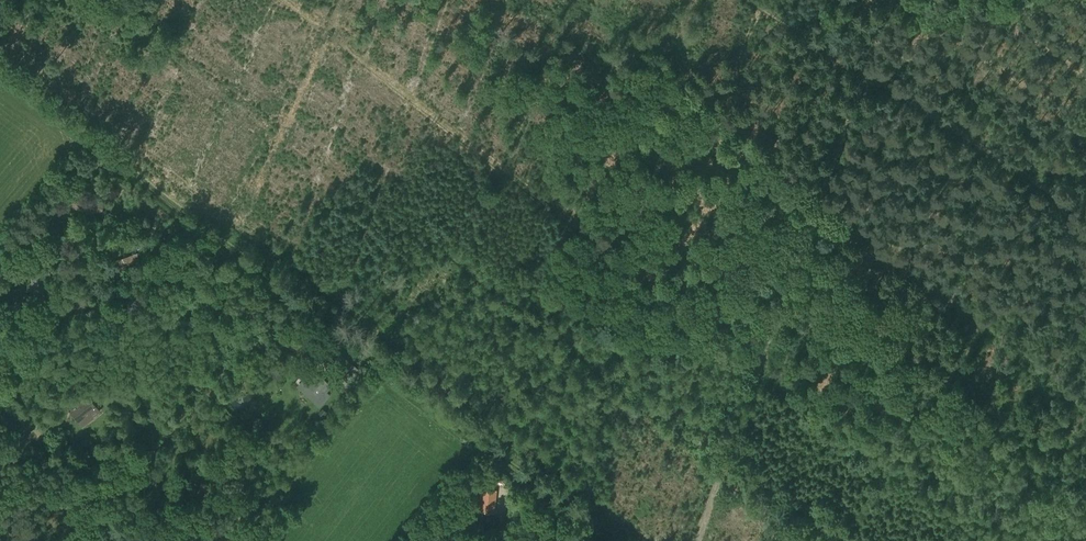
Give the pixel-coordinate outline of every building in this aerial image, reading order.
[(73,195),(71,206),(85,209),(84,213),(94,215),(94,211),(102,212),(104,202),(73,195)] [(64,240),(50,239),(50,250),(64,251),(64,240)] [(327,391),(331,386),(318,373),(302,390),(320,406),(331,394),(327,391)] [(70,409),(69,409),(83,427),(95,418),(94,417),(101,411),(84,390),(66,404),(70,409)] [(480,511),(493,512),(495,490),(482,489),(480,511)] [(51,527),(64,517),(60,511),(47,521),(51,527)]
